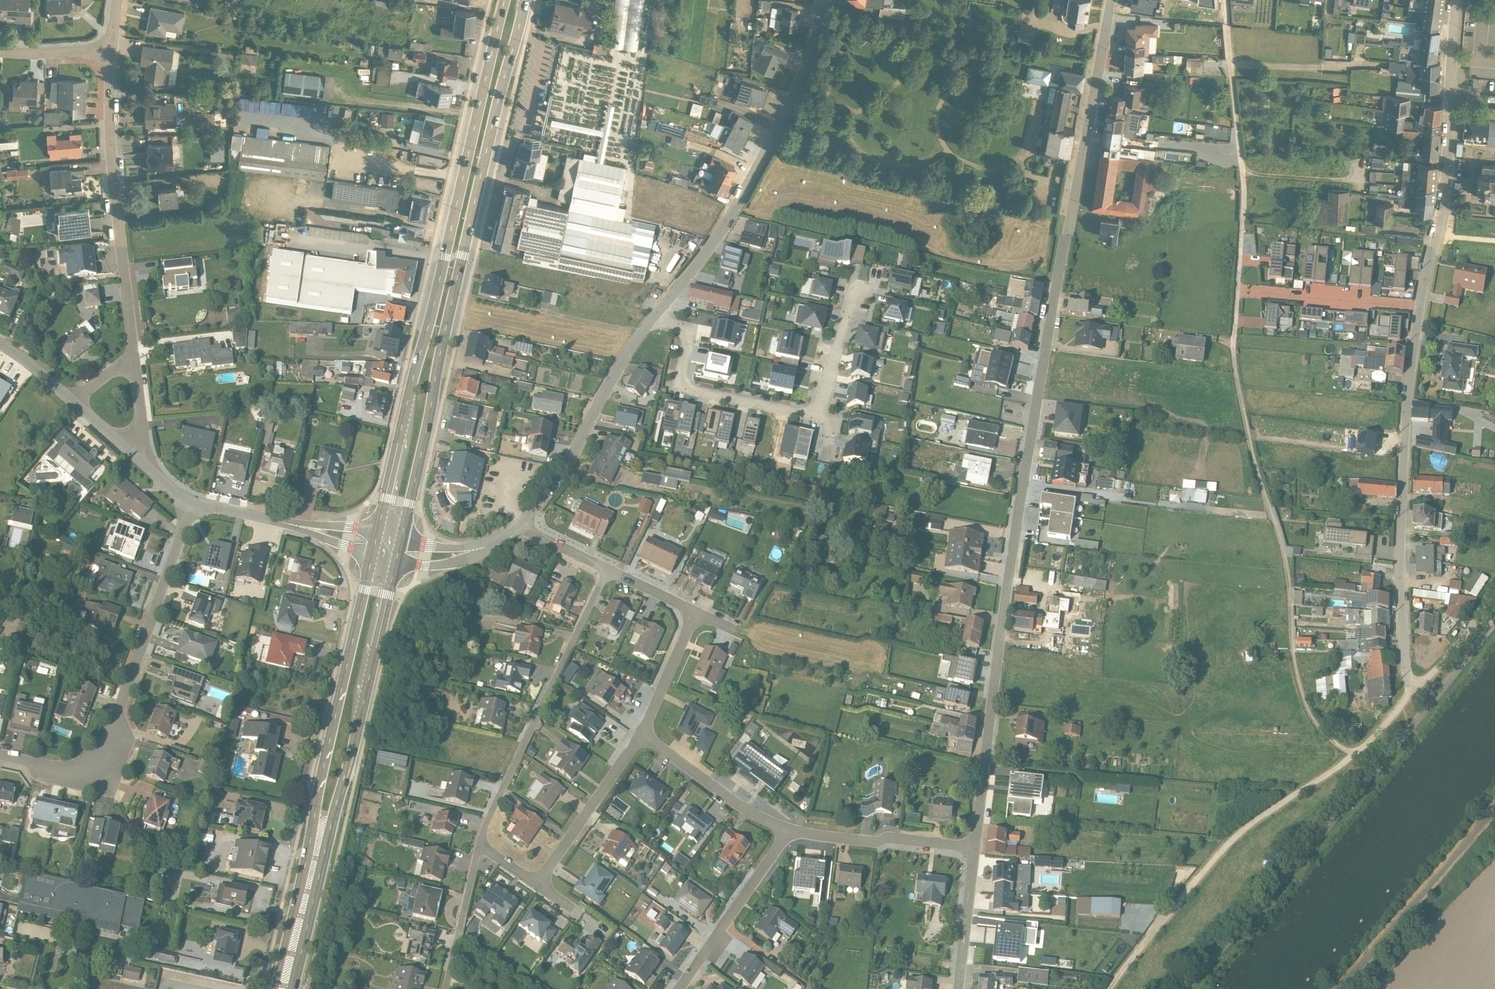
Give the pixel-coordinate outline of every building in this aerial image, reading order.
[(8,17),(9,14),(15,14),(15,21),(30,22),(30,7),(28,7),(28,3),(30,3),(30,0),(0,0),(0,17),(8,17)] [(48,19),(72,18),(72,12),(77,12),(81,8),(80,1),(91,0),(47,0),(48,19)] [(376,5),(393,7),(392,12),(400,13),(402,6),(417,7),(417,4),(378,0),(376,0),(376,5)] [(644,0),(617,0),(613,47),(639,49),(644,0)] [(767,0),(759,0),(758,11),(769,12),(770,0),(767,0)] [(904,13),(906,4),(884,1),(884,0),(873,0),(881,1),(879,12),(903,16),(904,13)] [(1068,18),(1083,21),(1085,11),(1086,11),(1086,12),(1088,12),(1090,0),(1067,0),(1067,1),(1065,3),(1063,5),(1063,10),(1064,12),(1066,14),(1069,15),(1068,18)] [(1443,0),(1409,0),(1408,2),(1416,3),(1415,17),(1421,18),(1431,19),(1431,18),(1440,19),(1442,7),(1443,0)] [(548,29),(578,36),(579,32),(588,34),(592,14),(584,12),(585,8),(555,2),(553,10),(552,10),(548,29)] [(772,7),(771,8),(769,26),(774,26),(774,28),(797,30),(799,10),(777,6),(777,7),(772,7)] [(175,31),(181,32),(185,13),(184,13),(150,7),(145,32),(164,36),(165,35),(174,37),(175,31)] [(440,27),(440,36),(466,39),(467,32),(472,33),(474,12),(454,10),(452,27),(446,27),(445,28),(440,27)] [(755,34),(755,35),(759,35),(760,31),(765,32),(766,18),(757,17),(755,34)] [(1158,30),(1159,19),(1136,17),(1135,21),(1127,21),(1125,46),(1156,47),(1157,30),(1158,30)] [(1437,45),(1440,19),(1431,18),(1431,19),(1421,18),(1419,33),(1414,33),(1412,42),(1437,45)] [(1012,24),(1010,36),(1033,40),(1035,27),(1020,24),(1020,25),(1012,24)] [(1350,26),(1349,35),(1366,36),(1366,26),(1350,26)] [(1417,54),(1439,55),(1440,48),(1437,48),(1437,45),(1412,42),(1407,41),(1400,40),(1399,53),(1402,53),(1403,46),(1417,48),(1417,54)] [(409,48),(430,50),(430,44),(410,41),(409,48)] [(764,42),(753,68),(772,76),(777,64),(776,63),(777,60),(784,62),(788,52),(764,42)] [(411,59),(424,60),(425,51),(378,45),(377,55),(401,58),(411,59)] [(142,46),(139,65),(146,66),(143,80),(167,84),(168,83),(175,84),(179,52),(173,52),(173,50),(142,46)] [(1174,52),(1175,52),(1175,50),(1174,49),(1125,46),(1124,64),(1152,66),(1153,56),(1173,57),(1175,57),(1175,54),(1174,54),(1174,52)] [(1201,52),(1187,51),(1187,54),(1186,63),(1185,63),(1185,65),(1186,65),(1186,68),(1202,69),(1203,54),(1201,54),(1201,52)] [(258,64),(258,52),(242,52),(241,63),(258,64)] [(1380,62),(1380,64),(1399,66),(1421,68),(1439,69),(1439,67),(1441,67),(1441,62),(1439,62),(1439,55),(1417,54),(1405,53),(1404,57),(1389,56),(1389,62),(1380,62)] [(431,58),(429,65),(431,65),(429,74),(445,77),(446,75),(455,76),(455,74),(456,73),(457,71),(456,70),(457,63),(448,62),(449,60),(431,58)] [(1050,74),(1052,65),(1028,60),(1025,74),(1026,75),(1050,79),(1047,95),(1055,96),(1050,119),(1063,121),(1071,83),(1082,85),(1083,85),(1086,68),(1085,68),(1061,63),(1061,64),(1059,76),(1050,74)] [(1441,76),(1441,71),(1439,71),(1439,69),(1421,68),(1399,66),(1396,91),(1425,93),(1425,82),(1438,83),(1439,76),(1441,76)] [(390,70),(373,68),(371,79),(376,80),(375,84),(388,86),(390,70)] [(285,71),(282,92),(322,97),(324,76),(285,71)] [(1110,89),(1108,102),(1109,102),(1132,105),(1134,97),(1142,99),(1145,81),(1125,78),(1123,91),(1110,89)] [(9,99),(8,109),(19,110),(20,104),(35,104),(36,93),(43,93),(44,82),(37,81),(20,80),(20,83),(14,83),(12,99),(9,99)] [(73,116),(83,115),(84,90),(86,90),(86,82),(59,81),(59,82),(51,82),(50,91),(50,101),(57,101),(57,106),(73,107),(73,115),(73,116)] [(414,97),(437,102),(437,100),(448,103),(452,89),(418,81),(414,97)] [(740,81),(735,100),(748,104),(748,103),(753,104),(753,103),(762,105),(766,90),(740,81)] [(1404,107),(1408,107),(1410,92),(1383,90),(1382,104),(1386,105),(1404,107)] [(717,98),(700,95),(698,102),(715,106),(717,98)] [(1422,115),(1439,117),(1441,102),(1422,99),(1421,107),(1420,107),(1419,113),(1422,115)] [(1490,101),(1489,113),(1465,111),(1465,114),(1464,129),(1465,129),(1464,136),(1485,138),(1486,138),(1494,138),(1494,102),(1490,101)] [(181,124),(182,122),(182,119),(181,118),(180,117),(179,116),(175,116),(175,103),(165,102),(164,104),(145,104),(145,127),(175,126),(178,126),(180,125),(181,124)] [(1136,130),(1137,123),(1139,123),(1141,107),(1109,102),(1108,107),(1107,107),(1105,119),(1123,122),(1123,124),(1127,124),(1126,129),(1136,130)] [(702,106),(692,103),(689,115),(699,118),(702,106)] [(1384,120),(1440,125),(1440,118),(1422,115),(1419,113),(1415,112),(1414,115),(1404,114),(1404,107),(1386,105),(1384,120)] [(753,121),(731,110),(728,116),(734,120),(730,128),(745,136),(753,121)] [(715,111),(711,122),(717,123),(721,113),(715,111)] [(43,117),(37,112),(31,120),(36,124),(43,117)] [(44,112),(43,125),(59,124),(60,112),(44,112)] [(393,114),(381,113),(380,127),(392,128),(393,114)] [(443,120),(419,114),(418,119),(413,118),(408,141),(418,143),(438,147),(442,129),(441,128),(443,120)] [(1071,148),(1075,124),(1063,121),(1050,119),(1048,129),(1044,128),(1041,140),(1042,143),(1040,149),(1041,151),(1049,153),(1051,151),(1052,145),(1071,148)] [(1121,135),(1122,132),(1125,132),(1126,129),(1127,124),(1123,124),(1123,122),(1105,119),(1104,133),(1121,135)] [(680,138),(683,129),(658,121),(655,130),(680,138)] [(1403,122),(1402,130),(1415,131),(1415,135),(1422,136),(1421,143),(1412,143),(1412,148),(1422,147),(1437,149),(1440,125),(1403,122)] [(730,128),(723,125),(716,138),(723,141),(723,142),(738,150),(745,136),(730,128)] [(532,128),(530,135),(547,140),(548,132),(532,128)] [(55,134),(46,135),(48,153),(49,153),(50,159),(80,157),(80,150),(82,150),(80,133),(69,134),(69,138),(56,139),(55,134)] [(1121,135),(1104,133),(1101,146),(1141,151),(1142,141),(1121,138),(1121,135)] [(229,168),(326,180),(330,146),(231,134),(230,146),(231,147),(229,168)] [(515,154),(512,169),(542,177),(547,154),(540,152),(541,147),(539,147),(540,139),(524,136),(522,143),(520,143),(517,154),(515,154)] [(672,136),(669,144),(684,148),(686,140),(672,136)] [(1376,145),(1384,145),(1385,137),(1377,136),(1376,145)] [(1154,153),(1155,143),(1142,141),(1141,151),(1154,153)] [(224,142),(210,143),(211,160),(225,159),(224,142)] [(146,146),(147,170),(165,169),(164,162),(173,162),(172,145),(146,146)] [(1168,175),(1162,174),(1163,154),(1154,153),(1141,151),(1101,146),(1093,202),(1120,207),(1130,208),(1145,211),(1150,182),(1166,184),(1168,175)] [(1371,153),(1369,152),(1369,155),(1371,155),(1371,161),(1383,162),(1384,153),(1371,152),(1371,153)] [(431,164),(433,156),(420,153),(418,162),(431,164)] [(570,203),(579,158),(566,155),(557,200),(570,203)] [(1402,170),(1436,173),(1437,158),(1403,155),(1403,156),(1402,170)] [(712,172),(729,181),(735,168),(712,156),(708,164),(714,168),(712,172)] [(643,283),(655,228),(622,220),(625,208),(624,207),(617,206),(624,167),(579,158),(570,203),(568,210),(535,203),(527,201),(516,244),(519,245),(524,246),(522,259),(643,283)] [(1478,180),(1480,180),(1479,190),(1494,192),(1494,160),(1482,159),(1481,169),(1479,169),(1478,180)] [(653,163),(645,161),(644,169),(652,170),(653,163)] [(0,172),(1,180),(28,177),(27,169),(16,170),(16,169),(6,170),(6,171),(0,172)] [(71,169),(49,171),(51,187),(54,187),(54,196),(82,193),(80,178),(84,177),(83,169),(71,170),(71,169)] [(714,189),(722,193),(729,181),(712,172),(704,170),(701,176),(696,173),(693,179),(696,181),(695,183),(712,191),(714,189)] [(1401,181),(1435,183),(1436,173),(1402,170),(1401,181)] [(672,175),(670,183),(686,187),(689,179),(672,175)] [(1378,179),(1369,179),(1369,187),(1376,188),(1377,187),(1378,186),(1378,183),(1378,179)] [(406,216),(425,219),(430,196),(395,189),(334,181),(331,199),(333,199),(374,205),(374,208),(407,214),(406,216)] [(1434,193),(1435,183),(1401,181),(1401,183),(1400,183),(1399,190),(1434,193)] [(1348,214),(1349,184),(1328,184),(1328,193),(1315,193),(1314,214),(1348,214)] [(535,203),(536,197),(528,194),(529,191),(504,186),(490,243),(518,250),(519,245),(516,244),(527,201),(535,203)] [(185,191),(183,191),(182,187),(159,189),(160,206),(184,203),(183,196),(185,196),(185,191)] [(1434,193),(1398,191),(1398,196),(1401,197),(1400,200),(1414,201),(1414,205),(1431,207),(1432,206),(1434,193)] [(1376,197),(1374,215),(1391,216),(1393,198),(1376,197)] [(1102,213),(1100,229),(1108,231),(1107,232),(1117,234),(1119,220),(1128,221),(1130,208),(1120,207),(1119,216),(1102,213)] [(56,221),(58,235),(91,232),(89,218),(87,219),(86,215),(89,215),(88,208),(53,212),(54,221),(56,221)] [(6,229),(19,232),(22,216),(9,214),(6,229)] [(1376,216),(1361,215),(1361,226),(1365,226),(1365,228),(1375,228),(1376,216)] [(764,238),(766,228),(750,224),(750,222),(746,221),(742,236),(739,246),(747,248),(748,246),(756,249),(756,251),(762,252),(766,239),(764,238)] [(405,238),(421,241),(423,229),(397,225),(394,227),(393,230),(371,226),(370,234),(405,239),(405,238)] [(1368,242),(1421,248),(1423,232),(1384,227),(1383,234),(1366,232),(1365,238),(1368,239),(1368,242)] [(835,265),(864,271),(867,258),(866,258),(867,255),(854,252),(854,253),(822,246),(822,247),(820,256),(818,255),(817,265),(827,267),(834,269),(835,265)] [(58,251),(59,266),(66,265),(67,278),(96,275),(93,248),(58,251)] [(718,269),(714,284),(731,289),(732,284),(728,283),(731,273),(736,274),(739,265),(746,267),(749,256),(726,250),(720,270),(718,269)] [(1295,254),(1273,252),(1271,269),(1283,270),(1284,265),(1295,266),(1295,254)] [(402,297),(410,299),(417,266),(385,261),(385,256),(376,255),(366,255),(364,266),(272,253),(264,302),(351,314),(354,291),(391,296),(391,297),(402,299),(402,297)] [(1318,256),(1307,255),(1304,289),(1314,290),(1318,256)] [(1328,257),(1318,256),(1314,290),(1325,291),(1328,257)] [(1349,293),(1360,294),(1363,260),(1352,259),(1349,293)] [(1371,295),(1374,262),(1363,260),(1360,294),(1371,295)] [(163,265),(164,275),(165,275),(166,279),(162,279),(164,290),(175,289),(176,291),(197,289),(196,279),(198,278),(200,276),(200,272),(199,271),(198,270),(195,270),(195,265),(191,265),(191,261),(163,265)] [(908,274),(910,262),(904,261),(902,272),(908,274)] [(2,262),(0,267),(0,271),(10,276),(14,267),(2,262)] [(1407,276),(1408,265),(1385,263),(1383,274),(1395,275),(1394,281),(1406,282),(1407,276)] [(25,272),(14,267),(10,276),(21,281),(25,272)] [(1271,269),(1270,286),(1293,288),(1294,277),(1282,276),(1283,270),(1271,269)] [(1487,278),(1457,271),(1453,290),(1455,291),(1453,302),(1446,301),(1444,310),(1445,310),(1459,313),(1462,296),(1483,300),(1487,278)] [(819,276),(814,275),(813,281),(812,281),(808,296),(828,300),(831,285),(818,282),(819,276)] [(917,282),(893,277),(891,285),(892,285),(890,296),(904,299),(904,296),(913,298),(917,282)] [(483,285),(480,295),(498,299),(499,291),(512,294),(514,286),(484,280),(483,285)] [(1382,296),(1405,298),(1406,282),(1394,281),(1394,286),(1383,285),(1382,296)] [(101,307),(99,291),(98,291),(97,286),(83,288),(84,293),(83,293),(85,309),(101,307)] [(20,292),(14,289),(13,291),(5,287),(0,298),(0,315),(9,320),(19,299),(17,298),(20,292)] [(738,298),(691,287),(688,299),(707,304),(706,309),(713,310),(713,307),(735,312),(738,298)] [(1027,291),(1010,288),(1007,304),(1040,311),(1043,294),(1036,293),(1036,291),(1027,290),(1027,291)] [(1372,290),(1371,301),(1380,301),(1381,291),(1372,290)] [(544,292),(541,303),(555,305),(557,294),(544,292)] [(980,299),(982,300),(981,305),(990,308),(993,296),(982,293),(980,299)] [(1018,320),(1038,325),(1040,311),(1007,304),(998,302),(996,310),(1013,314),(1012,318),(1018,320)] [(391,322),(403,324),(406,308),(386,304),(385,306),(384,306),(383,313),(374,312),(369,311),(368,318),(373,319),(372,320),(378,321),(377,324),(382,326),(383,322),(391,324),(391,322)] [(1081,306),(1073,305),(1071,318),(1092,321),(1092,322),(1102,324),(1103,315),(1094,313),(1095,306),(1081,304),(1081,306)] [(825,312),(798,306),(793,326),(821,332),(825,312)] [(886,311),(883,326),(905,331),(905,327),(911,329),(913,316),(908,314),(909,313),(891,309),(890,312),(886,311)] [(239,310),(226,312),(228,324),(241,323),(239,310)] [(761,314),(751,312),(749,319),(759,322),(761,314)] [(998,318),(982,313),(980,319),(996,324),(998,318)] [(1290,319),(1290,315),(1267,313),(1265,336),(1267,336),(1267,342),(1274,343),(1275,337),(1277,337),(1277,333),(1293,334),(1294,320),(1290,319)] [(716,316),(715,323),(711,340),(710,343),(716,344),(734,348),(736,338),(738,338),(740,328),(738,328),(739,321),(716,316)] [(1301,317),(1300,328),(1317,329),(1316,335),(1327,336),(1327,330),(1334,331),(1335,320),(1301,317)] [(1012,321),(998,318),(996,324),(996,325),(1014,329),(1012,339),(1015,340),(1032,344),(1036,326),(1017,322),(1018,320),(1012,318),(1012,321)] [(1368,323),(1335,320),(1334,331),(1356,333),(1367,334),(1368,323)] [(94,332),(86,322),(78,329),(81,331),(59,348),(70,362),(92,345),(87,338),(94,332)] [(325,335),(332,334),(332,324),(290,322),(289,334),(325,335)] [(1402,326),(1379,324),(1378,335),(1389,336),(1388,347),(1400,348),(1402,326)] [(400,331),(385,327),(384,332),(377,331),(373,349),(387,353),(386,358),(395,360),(396,356),(397,356),(401,337),(399,337),(400,331)] [(932,338),(945,341),(948,330),(935,327),(932,338)] [(236,349),(246,348),(247,329),(232,331),(233,344),(235,344),(236,349)] [(873,338),(861,335),(858,352),(883,357),(887,341),(889,341),(891,335),(875,331),(873,338)] [(1078,340),(1076,353),(1102,356),(1104,346),(1117,347),(1118,345),(1122,345),(1123,336),(1078,331),(1077,339),(1078,340)] [(1012,352),(1029,356),(1032,344),(1015,340),(1015,341),(997,336),(994,347),(1012,352)] [(512,360),(527,363),(528,359),(503,353),(504,350),(491,347),(492,343),(491,342),(470,337),(467,350),(512,360)] [(780,337),(777,359),(799,362),(802,340),(780,337)] [(173,345),(175,369),(186,367),(186,362),(200,360),(201,366),(211,365),(212,368),(233,365),(232,352),(228,353),(228,350),(221,351),(221,346),(210,347),(209,340),(189,342),(189,343),(173,345)] [(531,354),(532,348),(515,344),(513,351),(531,354)] [(1203,369),(1206,347),(1179,344),(1179,346),(1173,345),(1170,364),(1203,369)] [(1456,398),(1462,399),(1464,387),(1466,387),(1469,369),(1463,368),(1463,364),(1477,365),(1478,353),(1448,349),(1447,359),(1444,358),(1443,366),(1441,366),(1440,373),(1442,373),(1440,386),(1443,386),(1442,396),(1456,398)] [(467,350),(465,361),(482,365),(483,362),(511,367),(512,360),(467,350)] [(705,366),(703,375),(717,378),(718,377),(727,379),(731,360),(708,355),(706,362),(708,363),(707,366),(705,366)] [(1355,362),(1355,364),(1357,364),(1404,368),(1405,356),(1387,355),(1387,356),(1375,355),(1375,360),(1368,360),(1368,359),(1355,358),(1355,362)] [(1014,366),(982,359),(979,373),(1011,380),(1014,366)] [(318,361),(302,360),(302,364),(300,364),(300,369),(298,370),(297,377),(306,377),(306,382),(313,382),(313,378),(312,378),(313,366),(318,366),(318,361)] [(338,372),(349,374),(350,365),(348,364),(348,362),(336,361),(336,362),(334,362),(333,365),(335,366),(335,370),(338,370),(338,372)] [(335,376),(334,381),(343,382),(343,385),(362,386),(362,384),(372,386),(373,381),(388,384),(390,377),(392,377),(393,368),(366,362),(364,370),(366,371),(365,373),(363,373),(362,377),(344,375),(344,376),(339,375),(339,376),(335,376)] [(782,369),(773,367),(768,387),(791,392),(793,385),(791,385),(794,371),(796,372),(797,366),(783,363),(782,369)] [(1343,393),(1344,384),(1354,384),(1355,376),(1356,376),(1356,372),(1357,364),(1341,363),(1338,393),(1343,393)] [(872,384),(875,368),(855,364),(852,380),(872,384)] [(1364,373),(1364,377),(1386,379),(1403,379),(1404,368),(1357,364),(1356,372),(1364,373)] [(537,365),(536,380),(546,382),(547,378),(551,379),(553,367),(537,365)] [(655,374),(640,365),(626,389),(642,399),(655,374)] [(314,368),(313,375),(323,376),(323,368),(314,368)] [(482,378),(482,381),(508,386),(509,380),(463,370),(460,382),(459,382),(455,396),(484,402),(486,393),(495,395),(497,389),(478,385),(478,386),(475,385),(476,376),(482,378)] [(526,380),(527,373),(512,370),(510,377),(526,380)] [(657,370),(652,392),(656,392),(662,371),(657,370)] [(1011,388),(1009,388),(1011,380),(979,373),(975,372),(972,387),(957,383),(955,391),(970,395),(971,389),(1009,398),(1011,388)] [(515,382),(514,389),(531,392),(532,385),(515,382)] [(8,394),(10,395),(13,390),(0,383),(0,407),(8,394)] [(356,388),(344,386),(341,400),(352,402),(356,388)] [(373,417),(382,419),(383,414),(384,414),(386,408),(387,409),(389,401),(386,400),(387,396),(370,392),(365,413),(373,415),(373,417)] [(869,396),(849,392),(849,395),(850,395),(848,409),(865,412),(869,396)] [(534,395),(530,410),(559,416),(562,397),(542,393),(541,396),(534,395)] [(455,404),(447,431),(455,433),(455,435),(472,439),(478,410),(455,404)] [(668,404),(662,431),(675,434),(681,406),(668,404)] [(695,409),(681,406),(675,434),(689,437),(690,431),(697,432),(700,415),(694,413),(695,409)] [(618,408),(615,424),(634,429),(633,434),(645,436),(647,427),(640,426),(643,414),(618,408)] [(1412,410),(1412,426),(1428,427),(1428,428),(1433,429),(1432,446),(1416,443),(1416,444),(1416,445),(1416,451),(1415,453),(1455,462),(1457,451),(1447,449),(1447,437),(1450,437),(1450,428),(1452,428),(1452,415),(1412,410)] [(720,415),(707,412),(706,416),(700,415),(697,432),(705,433),(703,439),(714,442),(720,415)] [(1083,416),(1059,413),(1055,440),(1080,443),(1083,416)] [(720,415),(714,442),(712,451),(716,451),(718,442),(728,444),(734,418),(720,415)] [(754,448),(759,423),(746,420),(740,444),(754,448)] [(956,423),(943,420),(941,428),(955,431),(956,423)] [(876,427),(852,422),(849,436),(865,439),(864,445),(879,448),(881,438),(874,436),(876,427)] [(532,423),(529,438),(549,442),(552,427),(532,423)] [(199,460),(209,462),(215,435),(183,428),(181,436),(183,437),(181,447),(201,451),(199,460)] [(779,456),(792,459),(799,431),(785,428),(779,456)] [(970,428),(966,451),(995,455),(996,446),(998,434),(970,428)] [(91,454),(64,430),(53,442),(57,445),(46,457),(86,491),(87,491),(93,484),(88,480),(100,465),(94,460),(96,457),(96,456),(94,454),(93,454),(91,454)] [(807,433),(799,431),(792,459),(806,462),(812,435),(807,434),(807,433)] [(270,446),(272,435),(263,433),(261,444),(270,446)] [(619,441),(610,436),(607,435),(605,440),(604,441),(598,455),(619,466),(627,468),(629,463),(623,459),(627,451),(628,451),(632,443),(621,438),(619,441)] [(529,438),(528,438),(526,445),(530,446),(529,453),(546,457),(549,442),(529,438)] [(1378,461),(1378,441),(1359,440),(1359,460),(1378,461)] [(869,457),(877,459),(879,448),(864,445),(863,451),(847,448),(844,461),(867,466),(869,457)] [(266,447),(260,473),(287,479),(293,453),(266,447)] [(304,486),(318,489),(318,487),(328,490),(328,491),(335,493),(337,485),(336,485),(340,465),(344,465),(347,455),(320,449),(315,473),(308,471),(304,486)] [(1086,462),(1073,461),(1074,454),(1058,451),(1046,449),(1043,467),(1056,469),(1066,470),(1072,471),(1085,472),(1086,462)] [(232,482),(243,485),(250,457),(225,452),(219,476),(227,477),(231,482),(232,482)] [(456,507),(456,509),(471,509),(471,503),(475,503),(477,494),(484,463),(464,458),(450,454),(443,486),(445,486),(444,490),(445,494),(447,499),(450,503),(453,506),(456,507)] [(1480,463),(1481,454),(1473,454),(1473,463),(1480,463)] [(598,455),(588,475),(604,482),(605,481),(610,484),(619,466),(598,455)] [(964,470),(966,462),(991,468),(966,462),(964,470),(957,469),(953,488),(968,491),(969,491),(969,489),(985,491),(988,477),(991,477),(990,477),(992,468),(966,462),(964,470)] [(691,474),(661,468),(660,478),(689,483),(691,474)] [(1055,476),(1053,490),(1077,493),(1077,492),(1087,493),(1090,473),(1085,472),(1072,471),(1066,470),(1065,477),(1055,476)] [(642,475),(641,484),(675,490),(677,481),(642,475)] [(131,511),(140,519),(152,505),(143,498),(142,499),(136,494),(137,493),(135,490),(134,487),(132,488),(124,481),(107,500),(113,505),(115,503),(119,507),(118,509),(125,516),(131,511)] [(81,491),(70,482),(63,489),(74,499),(81,491)] [(1414,482),(1413,498),(1449,500),(1450,485),(1414,482)] [(1121,495),(1122,487),(1099,484),(1097,495),(1114,497),(1114,494),(1121,495)] [(761,487),(755,486),(753,494),(760,496),(761,487)] [(1346,493),(1345,503),(1348,503),(1348,504),(1354,504),(1354,500),(1358,500),(1396,504),(1397,491),(1350,486),(1349,493),(1346,493)] [(1183,507),(1208,508),(1209,495),(1184,494),(1183,507)] [(1171,495),(1171,505),(1182,506),(1183,496),(1171,495)] [(652,503),(642,500),(638,511),(648,515),(652,503)] [(666,503),(661,500),(656,511),(660,513),(666,503)] [(1094,502),(1082,500),(1081,508),(1105,512),(1105,508),(1093,506),(1094,502)] [(582,502),(578,501),(575,502),(572,509),(573,511),(578,513),(572,525),(594,536),(594,534),(602,537),(613,514),(604,509),(603,511),(583,501),(582,502)] [(1043,502),(1041,514),(1043,514),(1043,513),(1053,515),(1052,520),(1074,524),(1077,507),(1043,502)] [(8,521),(7,526),(31,531),(32,527),(30,526),(33,511),(14,507),(11,522),(8,521)] [(723,521),(726,514),(714,510),(712,517),(723,521)] [(876,510),(873,523),(886,525),(888,513),(876,510)] [(1366,522),(1367,512),(1363,512),(1363,511),(1356,510),(1356,511),(1352,511),(1351,521),(1354,522),(1355,523),(1363,523),(1363,522),(1366,522)] [(661,515),(655,512),(651,519),(657,522),(661,515)] [(1424,535),(1441,536),(1442,521),(1415,515),(1413,532),(1424,533),(1424,535)] [(888,519),(886,527),(894,529),(896,521),(888,519)] [(927,519),(925,535),(941,537),(943,529),(945,529),(946,523),(927,519)] [(1074,524),(1052,520),(1048,542),(1071,546),(1074,524)] [(108,536),(104,546),(109,548),(111,552),(116,553),(115,554),(134,561),(144,533),(120,524),(115,536),(114,536),(113,538),(108,536)] [(1356,562),(1372,564),(1375,543),(1367,542),(1341,539),(1342,531),(1328,529),(1327,537),(1325,537),(1324,550),(1325,550),(1325,552),(1340,553),(1340,551),(1357,553),(1356,562)] [(818,548),(832,550),(834,537),(820,535),(818,548)] [(985,542),(951,537),(945,575),(979,580),(985,542)] [(1444,538),(1443,545),(1459,547),(1457,540),(1444,538)] [(648,539),(638,558),(671,574),(682,552),(664,543),(663,545),(648,539)] [(202,567),(225,572),(231,547),(216,543),(214,546),(211,548),(208,549),(205,550),(202,567)] [(1075,554),(1099,556),(1099,549),(1075,546),(1075,554)] [(235,578),(259,584),(267,551),(249,547),(247,554),(241,553),(235,578)] [(688,578),(697,582),(696,584),(710,590),(726,557),(713,550),(709,557),(700,552),(697,559),(688,578)] [(1416,555),(1416,568),(1442,567),(1442,561),(1445,561),(1445,553),(1426,553),(1425,555),(1416,555)] [(99,569),(92,588),(105,592),(108,584),(114,586),(112,592),(125,597),(133,574),(120,570),(121,568),(102,561),(99,568),(97,567),(96,568),(99,569)] [(310,564),(295,561),(290,583),(313,588),(317,572),(309,570),(310,564)] [(516,561),(503,588),(520,596),(525,586),(530,588),(539,571),(516,561)] [(741,594),(753,600),(761,582),(745,573),(746,571),(738,567),(730,585),(737,589),(736,590),(742,593),(741,594)] [(1416,568),(1416,580),(1425,580),(1426,582),(1434,582),(1434,581),(1442,581),(1442,567),(1416,568)] [(1343,569),(1342,578),(1359,579),(1360,571),(1343,569)] [(552,612),(558,615),(559,614),(561,610),(566,612),(576,591),(570,587),(572,583),(564,579),(552,605),(554,606),(552,611),(552,612)] [(914,579),(912,589),(924,591),(925,581),(914,579)] [(1379,602),(1381,583),(1371,582),(1372,580),(1363,579),(1361,592),(1346,590),(1346,587),(1335,586),(1334,597),(1379,602)] [(1065,580),(1063,589),(1106,597),(1107,587),(1065,580)] [(14,606),(23,610),(25,603),(24,599),(23,598),(23,597),(25,598),(29,587),(22,584),(14,606)] [(1450,585),(1449,599),(1458,601),(1459,595),(1460,595),(1461,587),(1450,585)] [(978,595),(942,589),(940,603),(948,604),(947,612),(972,616),(974,602),(976,603),(978,595)] [(479,591),(476,598),(483,602),(487,595),(479,591)] [(1030,594),(1017,593),(1016,607),(1037,610),(1038,602),(1029,601),(1030,594)] [(198,594),(188,621),(206,628),(211,615),(215,616),(217,615),(221,603),(198,594)] [(1450,621),(1459,627),(1478,603),(1458,601),(1449,599),(1414,595),(1413,602),(1446,606),(1445,610),(1448,610),(1447,620),(1450,621)] [(1389,615),(1390,615),(1390,602),(1379,602),(1334,597),(1334,604),(1346,605),(1346,608),(1352,608),(1351,613),(1389,615)] [(283,598),(276,625),(293,629),(296,614),(311,617),(314,605),(283,598)] [(628,610),(610,601),(599,625),(610,630),(609,632),(609,635),(611,636),(613,637),(616,636),(617,635),(628,610)] [(81,612),(77,623),(100,631),(102,626),(114,629),(120,610),(103,604),(101,608),(86,603),(82,612),(81,612)] [(1048,604),(1046,620),(1047,620),(1047,625),(1044,624),(1042,635),(1059,636),(1061,618),(1069,619),(1070,607),(1061,606),(1061,605),(1048,604)] [(533,610),(528,620),(535,621),(538,612),(533,610)] [(1386,636),(1390,636),(1390,617),(1345,615),(1334,614),(1332,624),(1333,624),(1339,625),(1339,621),(1345,621),(1345,630),(1371,630),(1372,635),(1386,636)] [(1439,619),(1418,617),(1417,640),(1438,641),(1439,619)] [(1044,624),(1014,620),(1012,635),(1042,639),(1042,635),(1044,624)] [(633,653),(649,660),(654,648),(655,648),(662,631),(639,621),(633,634),(630,642),(636,645),(633,653)] [(953,624),(938,621),(936,627),(952,630),(953,624)] [(542,632),(517,626),(513,644),(519,645),(518,653),(537,657),(542,632)] [(980,654),(982,642),(985,629),(964,626),(962,638),(960,650),(980,654)] [(209,666),(211,660),(214,661),(215,658),(212,657),(217,643),(184,631),(176,653),(209,666)] [(303,656),(306,642),(272,634),(265,664),(290,670),(294,654),(303,657),(303,656)] [(1356,636),(1355,647),(1386,647),(1386,636),(1372,635),(1372,637),(1367,637),(1356,636)] [(1304,655),(1315,655),(1315,651),(1312,651),(1312,646),(1297,645),(1296,655),(1302,655),(1302,656),(1304,656),(1304,655)] [(1337,655),(1337,658),(1388,659),(1388,655),(1386,655),(1386,647),(1355,647),(1340,647),(1340,655),(1337,655)] [(720,670),(726,657),(707,648),(705,648),(693,677),(713,686),(711,691),(716,693),(725,672),(720,670)] [(1277,662),(1279,662),(1278,656),(1276,656),(1275,649),(1263,650),(1263,652),(1262,652),(1262,653),(1263,653),(1263,657),(1272,656),(1273,663),(1277,663),(1277,662)] [(570,660),(574,670),(584,666),(580,655),(570,660)] [(1387,704),(1391,704),(1388,672),(1395,671),(1394,660),(1388,659),(1337,658),(1335,658),(1336,676),(1327,676),(1327,683),(1316,683),(1318,704),(1347,702),(1345,682),(1348,682),(1348,676),(1358,676),(1357,671),(1368,670),(1369,675),(1367,675),(1368,688),(1367,688),(1368,697),(1367,698),(1367,705),(1368,705),(1369,709),(1373,709),(1373,711),(1387,711),(1387,704)] [(26,660),(24,668),(28,669),(29,666),(36,668),(38,663),(26,660)] [(978,669),(945,661),(943,668),(952,670),(949,686),(971,690),(973,681),(976,681),(978,669)] [(528,679),(530,668),(518,665),(517,667),(502,664),(501,671),(503,672),(502,678),(498,678),(494,678),(492,679),(491,681),(491,685),(492,687),(493,688),(495,689),(505,691),(506,689),(520,692),(521,690),(520,690),(521,686),(522,686),(522,683),(520,683),(521,679),(523,680),(523,678),(528,679)] [(193,708),(203,680),(172,668),(167,681),(172,683),(169,699),(193,708)] [(601,674),(588,692),(608,705),(614,697),(619,700),(626,689),(607,676),(606,677),(601,674)] [(82,726),(95,690),(81,685),(76,696),(72,695),(68,707),(58,704),(54,716),(82,726)] [(971,716),(974,702),(937,694),(934,707),(971,716)] [(16,705),(10,728),(37,734),(43,711),(42,710),(43,707),(44,707),(45,701),(34,699),(32,704),(33,704),(32,708),(16,705)] [(502,729),(504,718),(498,716),(499,713),(502,714),(504,705),(480,699),(477,709),(482,710),(479,724),(502,729)] [(600,718),(580,703),(576,709),(574,707),(566,718),(573,723),(568,729),(589,743),(602,724),(598,721),(600,718)] [(689,704),(677,729),(689,735),(696,722),(708,728),(714,716),(689,704)] [(157,706),(147,732),(168,739),(176,714),(157,706)] [(225,708),(219,706),(215,718),(221,720),(225,708)] [(1028,753),(1029,749),(1043,751),(1046,728),(1034,727),(1035,721),(1019,719),(1016,752),(1028,753)] [(936,721),(934,728),(941,730),(941,731),(976,737),(978,727),(962,724),(961,727),(936,721)] [(281,730),(245,722),(241,737),(257,740),(252,765),(248,764),(246,775),(274,782),(280,756),(276,754),(281,730)] [(758,729),(751,724),(744,732),(751,737),(758,729)] [(1081,733),(1082,728),(1069,726),(1068,731),(1065,731),(1064,740),(1081,742),(1082,733),(1081,733)] [(1347,740),(1352,740),(1353,730),(1335,728),(1334,740),(1347,741),(1347,740)] [(957,757),(972,759),(976,737),(941,731),(934,729),(933,730),(931,741),(938,743),(938,744),(946,745),(947,739),(952,740),(952,743),(958,744),(957,757)] [(715,735),(703,730),(697,741),(695,747),(701,750),(706,752),(715,735)] [(556,753),(548,763),(550,765),(550,766),(571,780),(576,772),(578,774),(589,758),(564,740),(555,752),(556,753)] [(200,750),(206,755),(212,749),(206,744),(200,750)] [(745,745),(732,762),(741,769),(737,774),(753,786),(757,781),(773,793),(786,776),(745,745)] [(531,748),(526,754),(532,758),(537,752),(531,748)] [(145,776),(146,777),(164,783),(169,768),(177,771),(180,762),(154,752),(145,776)] [(776,756),(771,761),(779,768),(784,763),(776,756)] [(202,760),(198,771),(208,775),(212,763),(202,760)] [(565,791),(541,773),(530,790),(533,792),(529,798),(548,811),(559,795),(561,796),(565,791)] [(449,774),(443,799),(465,805),(469,789),(471,789),(474,779),(449,774)] [(644,774),(630,793),(655,812),(669,793),(644,774)] [(1043,801),(1045,785),(1012,781),(1009,810),(1014,811),(1013,821),(1031,823),(1034,801),(1043,801)] [(12,805),(16,788),(0,784),(0,803),(12,805)] [(898,802),(899,790),(877,788),(875,801),(863,800),(862,804),(863,804),(862,809),(859,808),(858,817),(884,820),(885,819),(893,819),(894,802),(898,802)] [(162,801),(153,798),(152,801),(150,801),(146,805),(144,809),(146,809),(145,812),(144,812),(142,816),(143,821),(144,821),(143,825),(145,826),(143,832),(160,838),(169,814),(166,813),(171,798),(164,796),(162,801)] [(52,824),(57,804),(37,800),(32,820),(52,824)] [(242,802),(238,801),(233,818),(238,819),(236,827),(261,833),(266,808),(263,808),(263,807),(245,803),(242,803),(242,802)] [(74,828),(78,809),(57,804),(51,831),(50,839),(61,839),(74,839),(77,829),(74,828)] [(933,824),(945,825),(945,824),(954,825),(955,818),(954,818),(955,806),(949,805),(949,807),(935,805),(933,824)] [(678,816),(671,825),(679,830),(685,824),(694,830),(689,837),(696,843),(713,821),(703,814),(701,816),(688,806),(680,817),(678,816)] [(520,841),(527,846),(542,823),(520,807),(513,817),(513,818),(511,821),(517,825),(519,826),(512,836),(513,837),(512,839),(518,843),(520,841)] [(433,822),(431,830),(452,835),(454,827),(456,828),(458,818),(437,813),(435,822),(433,822)] [(908,819),(906,829),(920,830),(921,821),(908,819)] [(104,822),(90,820),(87,832),(91,833),(88,845),(98,847),(97,851),(98,851),(113,854),(115,847),(117,848),(118,841),(117,841),(120,826),(110,823),(111,821),(105,820),(104,822)] [(0,840),(0,842),(16,845),(19,833),(2,829),(0,840)] [(624,870),(629,862),(629,861),(625,858),(630,851),(628,850),(629,849),(629,848),(635,851),(637,848),(613,831),(606,840),(609,841),(601,853),(624,870)] [(714,866),(723,872),(727,865),(732,868),(740,857),(740,856),(741,857),(749,846),(728,831),(720,843),(726,847),(714,866)] [(1021,840),(991,837),(988,861),(1031,864),(1031,853),(1017,852),(1018,848),(1020,848),(1021,840)] [(263,878),(269,849),(235,842),(229,871),(263,878)] [(417,861),(414,874),(419,876),(419,877),(441,882),(444,868),(447,868),(450,854),(423,848),(420,862),(417,861)] [(154,850),(152,858),(164,861),(166,853),(154,850)] [(678,853),(671,861),(683,870),(690,862),(678,853)] [(665,860),(660,857),(655,863),(656,863),(655,865),(654,865),(646,877),(651,880),(665,860)] [(795,861),(792,891),(813,893),(814,889),(815,880),(821,881),(823,865),(821,867),(803,865),(803,862),(795,861)] [(1065,874),(1065,863),(1037,863),(1037,873),(1065,874)] [(665,865),(660,871),(666,875),(671,869),(665,865)] [(839,866),(836,896),(844,896),(845,887),(860,889),(863,868),(839,866)] [(613,879),(595,867),(583,883),(580,881),(575,889),(599,906),(605,897),(602,895),(613,879)] [(138,930),(144,900),(26,874),(17,912),(118,934),(120,927),(138,931),(138,930)] [(646,886),(644,879),(636,880),(638,888),(642,891),(643,890),(639,887),(646,886)] [(686,882),(673,900),(699,918),(712,900),(686,882)] [(923,911),(942,913),(943,903),(946,903),(948,885),(920,882),(919,882),(917,900),(924,901),(923,911)] [(219,884),(215,904),(231,907),(232,904),(237,905),(239,907),(242,908),(244,906),(244,907),(247,897),(249,896),(250,895),(250,892),(248,889),(226,884),(226,886),(219,884)] [(475,910),(484,916),(489,910),(496,915),(491,921),(500,927),(517,902),(493,885),(475,910)] [(408,904),(406,913),(411,915),(411,916),(435,922),(442,893),(412,887),(409,898),(415,899),(414,905),(408,904)] [(652,902),(642,895),(637,901),(642,904),(641,906),(646,909),(649,905),(652,902)] [(1029,915),(1029,901),(996,900),(996,917),(1019,918),(1020,915),(1029,915)] [(1077,904),(1077,920),(1121,922),(1121,906),(1077,904)] [(769,907),(754,929),(775,943),(780,936),(776,934),(778,931),(789,938),(798,927),(769,907)] [(529,911),(518,927),(539,942),(540,940),(547,944),(556,931),(550,927),(550,925),(529,911)] [(662,917),(656,926),(664,931),(670,922),(662,917)] [(654,943),(659,947),(658,948),(672,957),(688,934),(673,925),(664,938),(659,935),(654,943)] [(428,961),(435,933),(412,928),(411,930),(409,930),(407,938),(409,938),(405,956),(428,961)] [(236,959),(241,935),(217,929),(214,942),(217,942),(213,962),(231,966),(233,959),(236,959)] [(998,933),(995,967),(1021,970),(1023,951),(1037,953),(1038,937),(1025,935),(1025,936),(998,933)] [(557,952),(572,963),(568,968),(578,976),(601,943),(590,936),(582,947),(576,943),(574,945),(566,939),(557,952)] [(154,958),(176,963),(177,955),(156,950),(154,958)] [(640,950),(634,958),(635,958),(631,965),(629,964),(624,972),(649,988),(656,979),(651,975),(653,972),(658,964),(655,961),(640,950)] [(744,953),(736,965),(739,966),(733,975),(751,987),(751,986),(755,988),(756,988),(765,976),(760,973),(764,967),(778,977),(782,971),(760,955),(755,961),(744,953)] [(1046,972),(1058,973),(1058,965),(1047,964),(1046,972)] [(124,966),(122,979),(138,982),(140,970),(124,966)] [(425,974),(398,968),(395,979),(398,979),(395,988),(421,988),(425,974)] [(1020,975),(1019,988),(1024,988),(1048,988),(1049,978),(1020,975)] [(607,988),(629,988),(614,979),(607,988)] [(540,988),(548,988),(538,980),(534,984),(540,988)]
